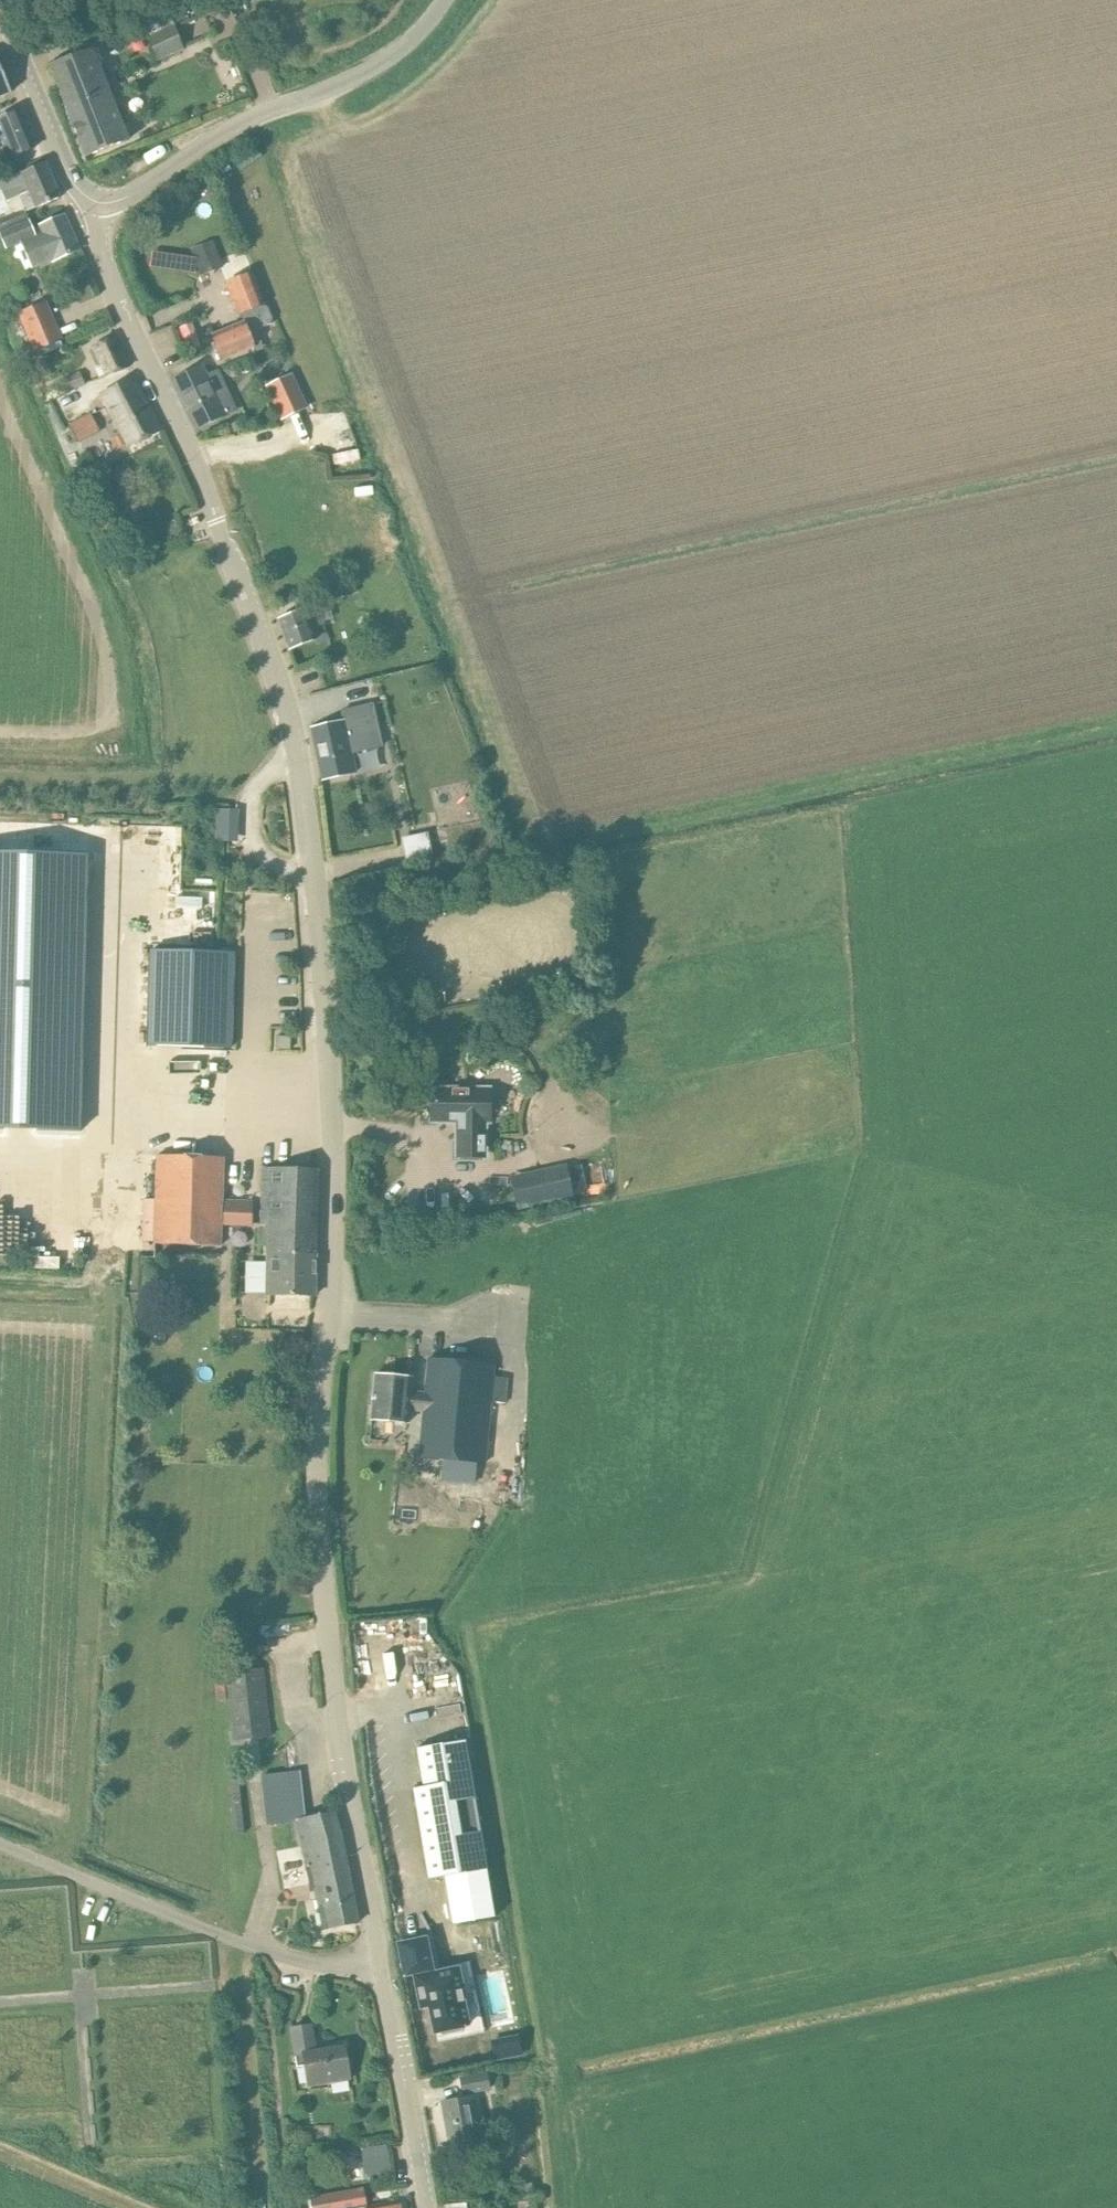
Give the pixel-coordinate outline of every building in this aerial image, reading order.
[(184,50),(173,26),(149,37),(158,61),(184,50)] [(65,59),(50,65),(59,88),(67,111),(85,157),(128,140),(111,94),(102,71),(93,49),(65,59)] [(11,92),(0,65),(0,97),(11,92)] [(14,156),(34,148),(19,111),(0,119),(0,147),(5,146),(10,158),(14,156)] [(14,198),(29,191),(36,207),(60,197),(46,163),(22,174),(22,175),(0,184),(0,186),(7,201),(14,198)] [(165,207),(163,213),(166,219),(173,220),(179,217),(180,211),(177,206),(171,204),(165,207)] [(28,221),(22,208),(0,218),(0,232),(28,221)] [(79,250),(64,216),(32,230),(28,221),(0,232),(0,235),(5,248),(18,243),(20,249),(17,250),(22,262),(24,261),(29,271),(47,265),(79,250)] [(202,276),(225,268),(214,241),(191,250),(202,276)] [(252,273),(247,275),(227,283),(239,314),(240,314),(244,323),(212,335),(221,360),(254,347),(249,332),(271,324),(272,319),(268,308),(264,304),(252,273)] [(45,301),(18,313),(34,351),(62,339),(45,301)] [(192,322),(183,326),(192,349),(202,345),(192,322)] [(115,338),(95,347),(94,347),(108,377),(129,367),(115,338)] [(202,367),(172,382),(194,429),(225,415),(202,367)] [(64,379),(69,393),(88,386),(80,372),(64,379)] [(300,375),(270,386),(281,413),(311,401),(306,388),(300,375)] [(130,447),(142,441),(161,431),(134,378),(103,394),(130,447)] [(91,413),(69,424),(79,442),(100,431),(91,413)] [(112,472),(98,478),(105,494),(120,488),(112,472)] [(353,577),(339,582),(344,596),(358,591),(353,577)] [(315,606),(299,612),(278,619),(289,649),(316,640),(313,630),(322,626),(315,606)] [(334,724),(312,729),(323,779),(325,778),(344,774),(355,772),(351,753),(383,746),(378,725),(374,703),(341,710),(344,722),(334,724)] [(216,809),(215,841),(239,842),(240,810),(216,809)] [(428,832),(401,837),(406,864),(433,859),(428,832)] [(84,1125),(90,869),(0,867),(0,1123),(84,1125)] [(231,1048),(234,953),(152,951),(149,1045),(231,1048)] [(385,964),(364,969),(367,980),(388,975),(385,964)] [(291,1037),(276,1036),(276,1049),(291,1049),(291,1037)] [(487,1089),(456,1089),(434,1089),(434,1121),(458,1121),(458,1155),(485,1154),(485,1121),(487,1121),(487,1089)] [(142,1241),(155,1242),(219,1245),(223,1157),(159,1155),(157,1200),(144,1199),(142,1241)] [(540,1172),(511,1177),(518,1212),(576,1200),(575,1194),(587,1192),(582,1164),(569,1167),(540,1172)] [(315,1296),(318,1170),(263,1169),(262,1224),(269,1224),(268,1252),(269,1252),(268,1294),(315,1296)] [(224,1201),(223,1225),(251,1226),(252,1202),(224,1201)] [(557,1215),(546,1216),(547,1224),(558,1223),(557,1215)] [(375,1374),(371,1419),(408,1423),(409,1410),(424,1411),(419,1456),(444,1459),(442,1482),(475,1485),(477,1462),(487,1463),(493,1403),(508,1404),(510,1377),(495,1376),(496,1365),(451,1360),(429,1358),(426,1393),(411,1391),(412,1378),(375,1374)] [(353,1676),(377,1675),(375,1625),(351,1626),(353,1676)] [(263,1670),(228,1674),(235,1740),(271,1736),(263,1670)] [(424,1787),(414,1788),(426,1857),(430,1879),(488,1869),(484,1847),(473,1779),(472,1779),(466,1739),(418,1747),(424,1787)] [(296,1821),(308,1875),(348,1867),(342,1838),(334,1812),(305,1818),(300,1772),(262,1776),(268,1824),(296,1821)] [(348,1867),(308,1875),(311,1890),(315,1889),(324,1929),(359,1922),(348,1867)] [(426,1939),(399,1944),(405,1974),(413,1973),(420,2009),(429,2007),(434,2034),(437,2034),(441,2033),(442,2034),(463,2030),(463,2027),(470,2025),(462,1988),(464,1988),(459,1966),(432,1972),(432,1969),(426,1939)] [(328,2083),(329,2082),(350,2079),(344,2045),(316,2050),(312,2025),(290,2029),(297,2068),(304,2066),(306,2084),(328,2080),(328,2083)] [(521,2034),(510,2037),(514,2053),(524,2050),(521,2034)] [(487,2073),(482,2074),(461,2078),(464,2097),(442,2102),(449,2145),(471,2141),(473,2141),(469,2119),(481,2117),(477,2095),(476,2095),(475,2091),(490,2089),(487,2073)] [(312,2134),(297,2135),(298,2146),(313,2145),(312,2134)] [(531,2184),(516,2186),(517,2193),(532,2191),(531,2184)] [(310,2198),(311,2207),(401,2207),(400,2201),(383,2203),(378,2204),(365,2206),(363,2189),(334,2193),(334,2195),(310,2198)]
